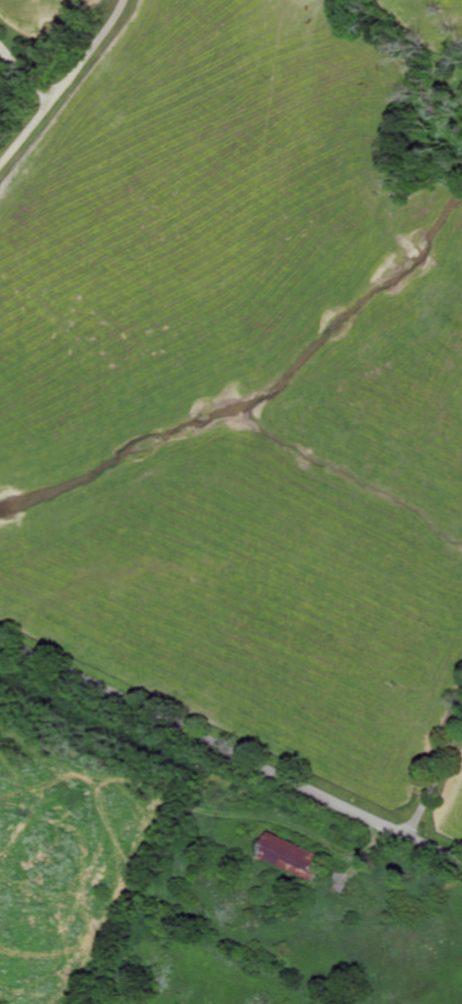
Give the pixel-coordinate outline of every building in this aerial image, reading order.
[(324,872),(320,881),(291,868),(262,855),(273,831),(302,844),(331,857),(327,867),(324,872)]
